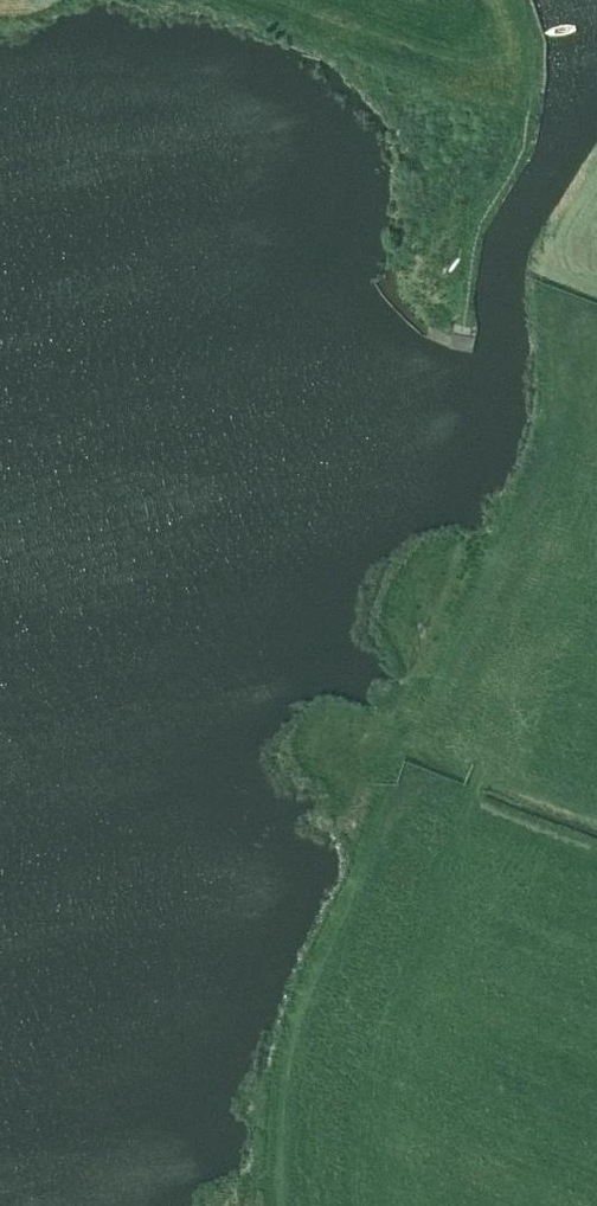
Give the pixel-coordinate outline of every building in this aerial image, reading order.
[(377,83),(369,88),(382,111),(390,106),(377,83)]
